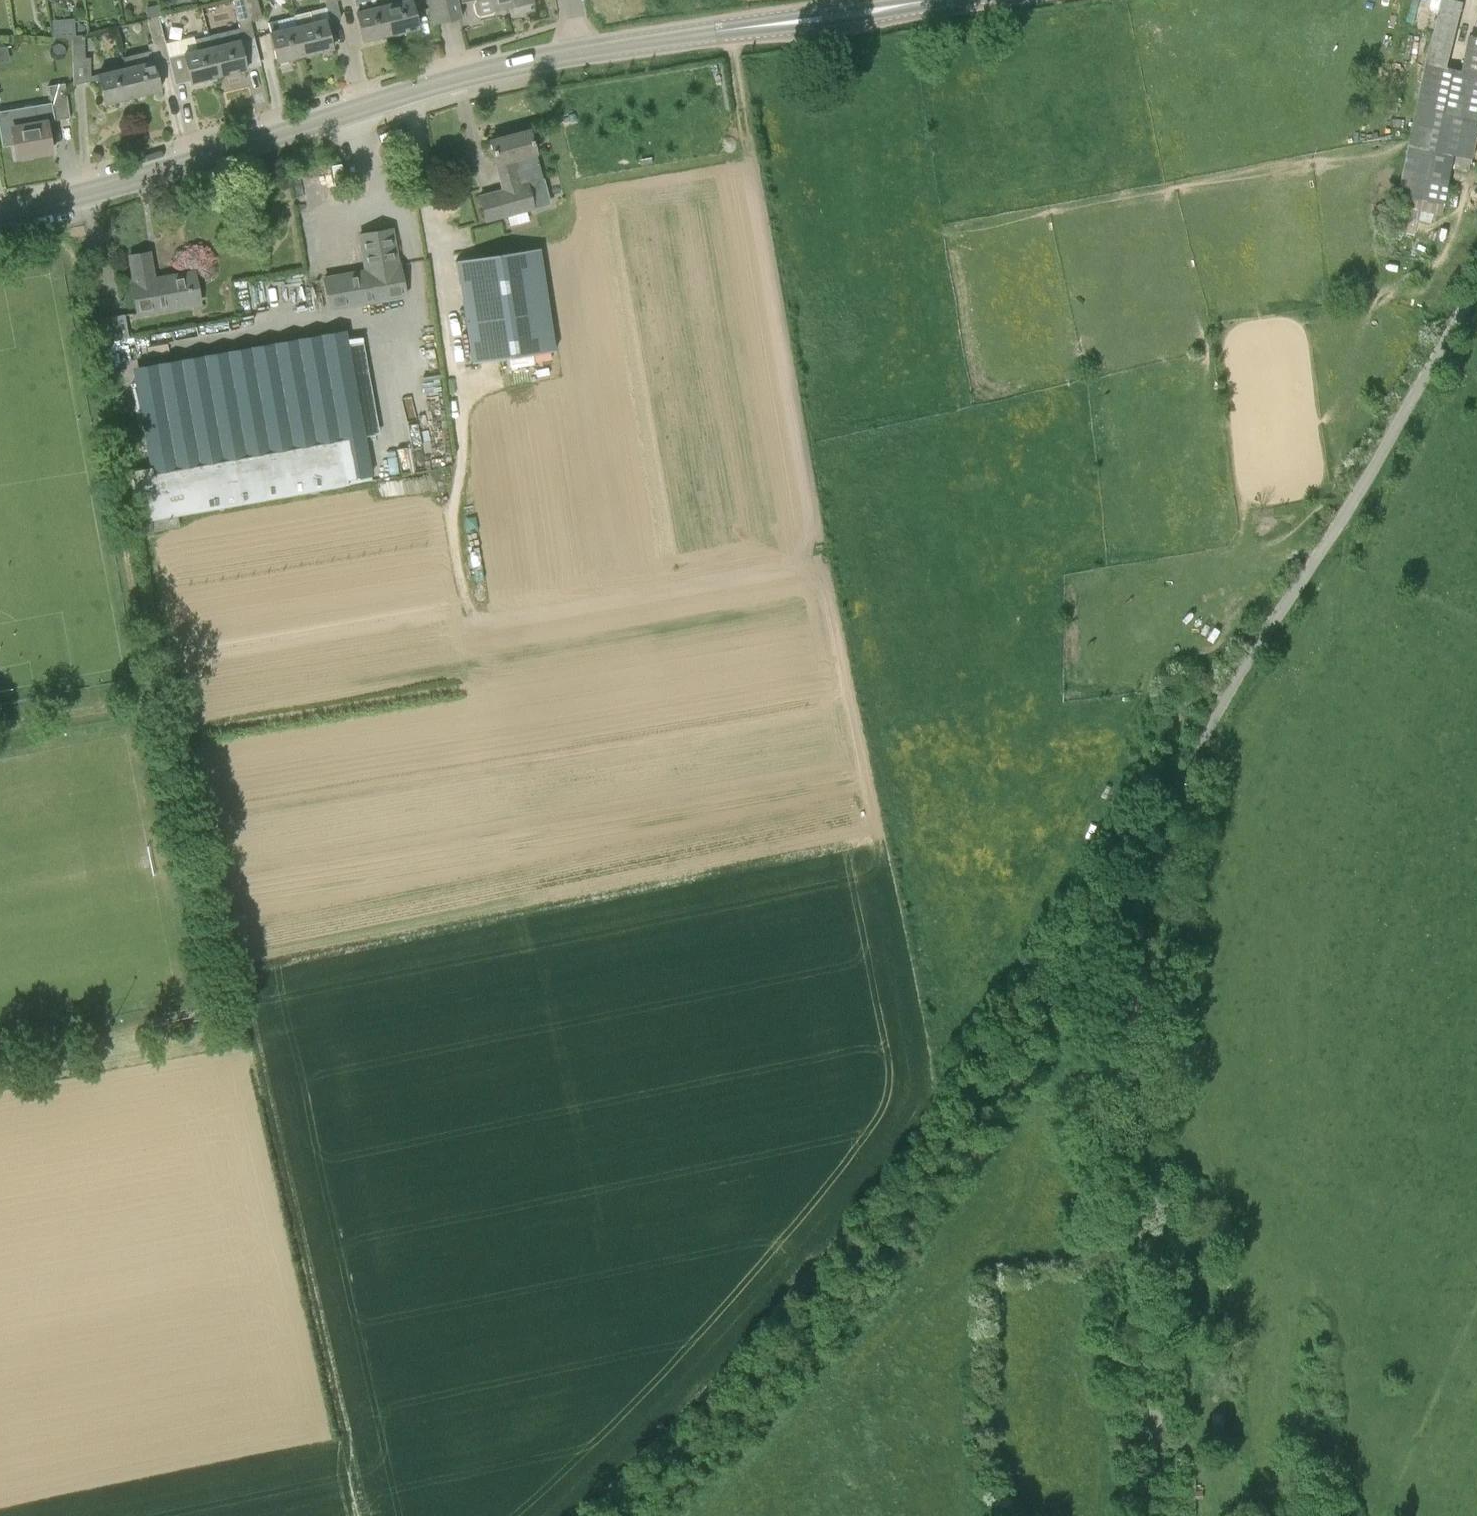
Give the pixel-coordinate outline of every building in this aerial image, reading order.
[(262,18),(257,0),(245,0),(250,21),(262,18)] [(329,21),(341,18),(336,0),(324,0),(325,3),(326,7),(329,21)] [(384,7),(382,0),(353,0),(363,41),(390,35),(384,7)] [(393,37),(406,34),(406,32),(418,29),(411,0),(384,7),(390,35),(392,34),(393,37)] [(433,24),(461,18),(457,0),(428,0),(433,24)] [(476,0),(474,4),(475,13),(480,16),(492,13),(494,9),(530,1),(530,0),(476,0)] [(1463,2),(1453,0),(1443,0),(1428,60),(1399,196),(1400,196),(1398,206),(1418,210),(1420,200),(1421,200),(1432,149),(1429,149),(1429,146),(1471,155),(1476,128),(1476,36),(1469,34),(1461,70),(1447,67),(1463,2)] [(1419,0),(1409,0),(1404,22),(1414,24),(1419,0)] [(159,16),(156,4),(143,8),(146,19),(159,16)] [(332,49),(324,19),(312,22),(309,12),(294,15),(304,55),(332,49)] [(74,14),(54,17),(57,34),(77,31),(74,14)] [(276,62),(303,56),(304,55),(294,15),(294,16),(294,17),(268,23),(270,31),(268,32),(276,62)] [(153,64),(169,61),(169,60),(165,44),(159,17),(147,20),(153,43),(148,45),(150,54),(124,60),(125,66),(132,97),(160,90),(153,64)] [(237,29),(211,36),(221,76),(246,69),(237,29)] [(73,85),(91,81),(91,58),(85,58),(84,36),(76,36),(72,36),(73,85)] [(221,76),(211,36),(195,40),(194,37),(165,44),(169,60),(169,61),(175,85),(190,81),(191,83),(221,76)] [(71,81),(71,66),(63,66),(63,82),(71,81)] [(132,97),(125,66),(97,72),(105,104),(132,97)] [(49,86),(54,121),(70,118),(65,83),(49,86)] [(17,157),(51,152),(45,122),(12,128),(17,157)] [(489,231),(508,226),(506,217),(536,208),(528,183),(542,179),(529,130),(489,141),(503,189),(480,196),(489,231)] [(366,271),(324,278),(331,309),(407,293),(399,265),(397,265),(391,229),(359,235),(366,271)] [(455,262),(457,262),(472,363),(555,350),(539,250),(541,250),(541,249),(455,261),(455,262)] [(202,307),(194,272),(153,279),(149,252),(129,256),(137,285),(132,286),(140,320),(202,307)] [(150,467),(127,471),(138,533),(178,526),(177,515),(347,485),(347,480),(371,475),(364,437),(381,434),(364,342),(347,345),(344,329),(133,367),(136,383),(150,467)] [(1223,1441),(1223,1412),(1212,1412),(1212,1442),(1223,1441)]
